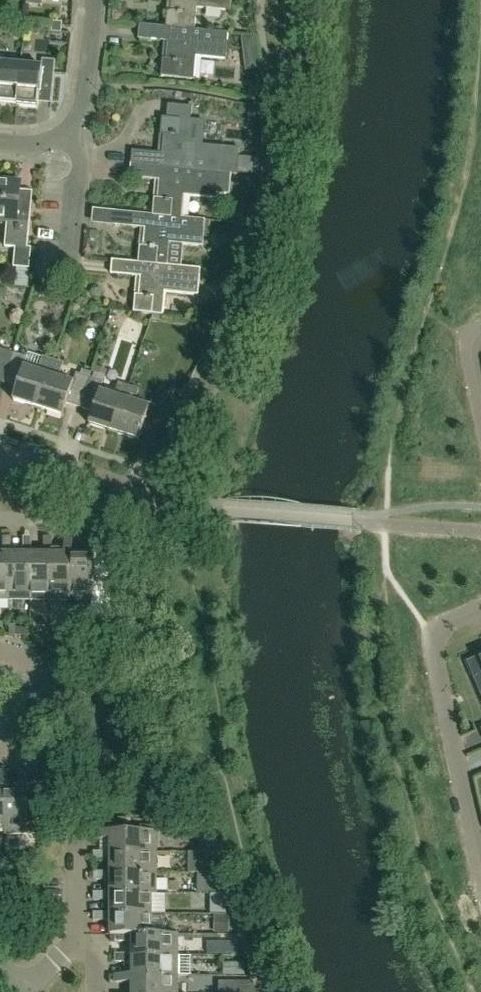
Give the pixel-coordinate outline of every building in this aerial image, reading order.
[(170,10),(168,10),(166,26),(195,29),(197,7),(230,10),(231,0),(171,0),(170,10)] [(52,21),(51,26),(51,31),(61,32),(62,22),(52,21)] [(139,37),(138,38),(168,41),(166,60),(163,59),(162,76),(191,79),(197,79),(199,57),(226,59),(228,32),(195,29),(166,26),(140,24),(140,26),(139,37)] [(255,35),(242,37),(243,43),(250,49),(257,48),(255,35)] [(38,105),(39,101),(40,81),(53,82),(55,59),(42,58),(42,66),(21,64),(17,103),(38,105)] [(17,103),(21,64),(0,62),(0,102),(17,103)] [(151,101),(169,101),(169,92),(151,91),(151,101)] [(231,174),(234,174),(237,174),(239,147),(202,144),(205,121),(191,119),(192,106),(168,104),(167,117),(162,117),(160,134),(164,134),(162,153),(133,150),(131,164),(231,174)] [(231,174),(131,164),(130,177),(159,180),(158,198),(155,198),(154,215),(182,217),(184,195),(217,198),(217,193),(229,194),(231,174)] [(8,221),(5,247),(16,247),(14,267),(30,268),(32,248),(28,247),(31,210),(19,209),(21,181),(0,180),(0,221),(8,221)] [(117,211),(115,225),(145,228),(143,247),(140,246),(138,263),(168,265),(170,243),(203,246),(205,219),(182,217),(154,215),(117,211)] [(200,268),(168,265),(138,263),(112,260),(111,274),(140,277),(139,295),(136,294),(134,312),(163,314),(165,292),(198,295),(200,268)] [(13,353),(1,349),(0,352),(0,381),(4,382),(13,353)] [(37,407),(52,359),(43,357),(39,370),(24,366),(27,358),(13,353),(4,382),(17,386),(13,400),(37,407)] [(80,407),(90,377),(76,373),(74,382),(59,377),(63,363),(52,359),(37,407),(63,415),(67,402),(80,407)] [(90,377),(80,407),(94,411),(90,423),(115,431),(129,386),(119,382),(115,394),(101,390),(103,382),(90,377)] [(159,389),(156,398),(153,397),(150,406),(135,401),(139,389),(129,386),(115,431),(139,439),(143,426),(157,430),(166,401),(169,392),(159,389)] [(10,600),(10,553),(11,553),(11,537),(3,537),(3,553),(0,553),(0,600),(10,600)] [(10,553),(10,600),(30,600),(31,553),(32,553),(32,537),(24,537),(24,553),(11,553),(10,553)] [(44,553),(32,553),(31,553),(30,600),(51,600),(51,553),(52,553),(52,537),(44,537),(44,553)] [(51,600),(71,600),(71,553),(73,553),(73,537),(65,537),(65,553),(52,553),(51,553),(51,600)] [(71,553),(71,600),(92,600),(92,618),(111,619),(111,541),(92,541),(92,537),(85,537),(85,553),(73,553),(71,553)] [(467,661),(473,676),(475,680),(480,694),(480,693),(480,656),(467,661)] [(20,788),(7,788),(6,788),(6,834),(28,834),(28,820),(40,820),(40,801),(28,801),(28,771),(20,771),(20,788)] [(111,851),(157,851),(157,830),(95,830),(94,838),(111,838),(111,850),(111,851)] [(157,872),(157,851),(111,851),(111,850),(95,850),(95,858),(111,858),(111,871),(111,872),(157,872)] [(156,893),(157,872),(111,872),(111,871),(94,871),(94,879),(111,879),(111,892),(156,893)] [(209,874),(209,892),(222,892),(218,874),(209,874)] [(156,893),(111,892),(94,892),(94,899),(111,899),(111,912),(110,913),(152,913),(152,893),(156,893)] [(152,933),(152,913),(110,913),(111,912),(94,912),(94,920),(111,920),(111,934),(115,934),(152,934),(152,933)] [(215,914),(215,932),(230,932),(230,914),(215,914)] [(132,941),(132,953),(132,954),(178,954),(178,933),(152,933),(152,934),(115,934),(115,941),(132,941)] [(178,974),(178,954),(132,954),(132,953),(116,953),(116,961),(132,961),(132,974),(178,974)] [(230,980),(251,979),(249,963),(229,965),(230,980)] [(178,974),(132,974),(115,974),(115,982),(132,982),(132,991),(178,991),(178,974)] [(236,991),(256,991),(253,981),(236,981),(236,991)]
